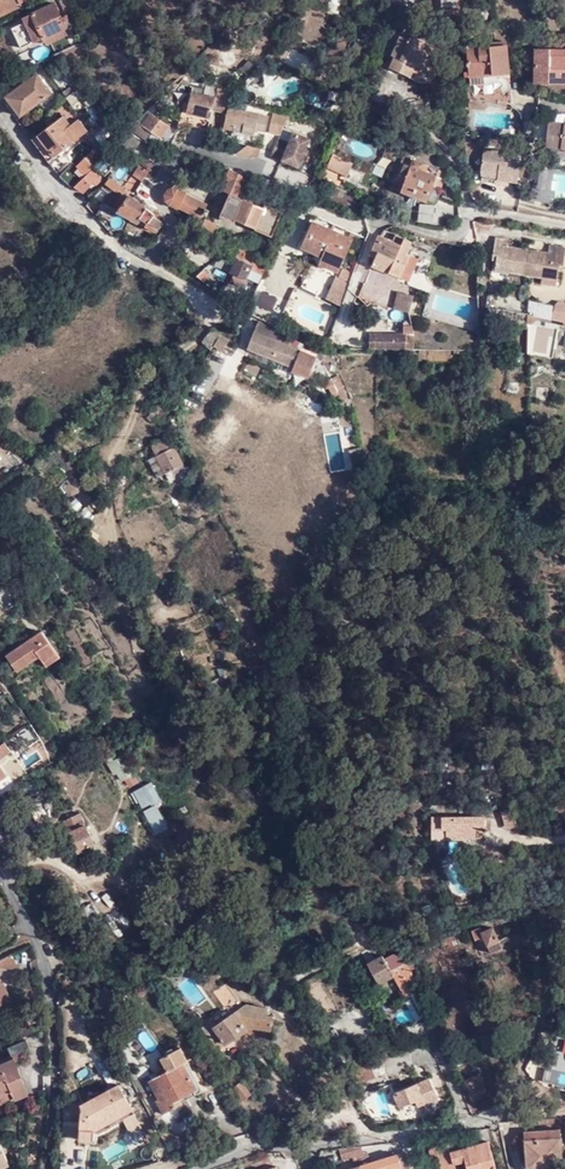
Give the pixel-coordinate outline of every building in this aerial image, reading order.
[(16,11),(23,7),(22,5),(31,0),(0,0),(0,18),(16,11)] [(47,40),(67,31),(74,28),(69,17),(63,19),(57,6),(26,20),(28,24),(15,30),(24,50),(37,45),(47,40)] [(416,25),(412,35),(425,41),(429,32),(416,25)] [(69,38),(67,31),(47,40),(50,46),(69,38)] [(425,41),(412,35),(409,40),(401,36),(392,54),(395,56),(390,67),(410,76),(416,65),(428,70),(439,47),(425,41)] [(500,99),(512,103),(507,45),(468,48),(472,87),(467,88),(469,106),(486,109),(492,102),(499,104),(500,99)] [(550,56),(551,50),(538,49),(536,83),(564,84),(564,57),(550,56)] [(6,99),(21,119),(51,95),(37,77),(8,97),(6,99)] [(66,94),(69,100),(79,93),(76,88),(66,94)] [(216,97),(192,91),(187,112),(193,114),(190,125),(208,129),(216,97)] [(79,93),(69,100),(73,105),(83,98),(79,93)] [(267,131),(270,116),(259,114),(259,117),(246,115),(249,103),(236,101),(234,110),(228,109),(224,129),(234,130),(232,137),(244,139),(245,134),(255,136),(256,129),(267,131)] [(248,109),(246,115),(259,117),(260,111),(248,109)] [(283,130),(292,114),(275,110),(270,133),(281,136),(283,130)] [(155,133),(162,138),(170,127),(152,114),(144,125),(138,121),(131,129),(149,141),(155,133)] [(76,117),(67,123),(69,127),(78,120),(76,117)] [(63,118),(38,138),(32,142),(47,163),(54,159),(87,133),(78,120),(69,127),(67,123),(63,118)] [(547,124),(545,146),(564,149),(564,126),(547,124)] [(284,128),(280,138),(289,141),(292,132),(284,128)] [(277,145),(273,155),(300,167),(311,139),(292,132),(289,141),(280,138),(277,145)] [(72,154),(80,162),(93,148),(85,140),(72,154)] [(399,150),(387,145),(382,156),(394,161),(399,150)] [(89,172),(94,167),(103,158),(95,149),(77,166),(71,158),(54,172),(59,177),(61,180),(71,190),(73,189),(89,172)] [(521,154),(485,149),(482,171),(499,173),(498,180),(517,183),(521,154)] [(328,167),(347,175),(352,164),(333,155),(328,167)] [(431,186),(434,178),(419,173),(422,164),(411,160),(409,165),(407,164),(410,158),(402,155),(399,163),(393,182),(403,186),(400,195),(425,203),(431,186)] [(135,173),(144,180),(146,177),(151,170),(142,164),(135,173)] [(541,166),(533,164),(531,179),(534,180),(538,180),(541,166)] [(222,177),(217,189),(231,195),(222,218),(235,223),(237,220),(256,228),(256,229),(273,236),(283,212),(266,204),(264,208),(258,206),(263,194),(243,184),(246,178),(230,170),(226,179),(222,177)] [(89,172),(73,189),(83,194),(97,179),(89,172)] [(435,175),(434,178),(431,186),(439,189),(443,178),(435,175)] [(534,180),(530,201),(549,204),(550,199),(563,200),(563,195),(550,193),(552,183),(538,180),(534,180)] [(456,183),(449,181),(447,190),(456,192),(456,183)] [(112,209),(158,234),(166,222),(161,219),(156,216),(157,214),(132,197),(130,195),(131,193),(122,186),(118,192),(109,186),(106,190),(110,193),(103,203),(112,209)] [(203,215),(206,210),(208,206),(187,195),(188,193),(179,188),(173,188),(169,190),(166,195),(167,201),(171,205),(180,210),(181,208),(201,219),(203,215)] [(418,224),(433,225),(434,207),(419,205),(418,224)] [(207,220),(202,230),(214,235),(218,225),(207,220)] [(321,261),(336,268),(350,239),(315,222),(302,249),(322,260),(321,261)] [(488,225),(475,223),(474,232),(487,234),(488,225)] [(376,260),(372,268),(390,276),(391,275),(402,281),(406,273),(409,274),(411,269),(415,271),(420,261),(408,255),(413,244),(405,241),(402,247),(380,236),(370,257),(376,260)] [(356,241),(350,239),(336,268),(342,271),(356,241)] [(542,278),(555,280),(556,273),(560,274),(564,250),(551,248),(550,255),(506,249),(506,242),(494,239),(490,264),(495,264),(494,271),(542,278)] [(241,246),(237,256),(232,272),(248,279),(252,270),(255,271),(264,275),(272,258),(241,246)] [(472,250),(461,247),(456,263),(467,266),(472,250)] [(342,271),(336,268),(321,261),(319,265),(340,275),(342,271)] [(201,271),(196,281),(205,286),(210,275),(201,271)] [(342,306),(351,282),(337,277),(327,301),(342,306)] [(554,288),(555,280),(542,278),(541,286),(554,288)] [(414,299),(399,294),(394,311),(409,314),(414,299)] [(564,321),(564,305),(558,304),(556,320),(564,321)] [(528,315),(512,313),(511,327),(527,330),(528,315)] [(282,321),(272,317),(268,325),(278,330),(282,321)] [(293,368),(309,375),(317,357),(300,351),(303,345),(259,323),(248,349),(293,368)] [(395,334),(406,334),(407,326),(395,326),(395,334)] [(221,332),(214,330),(203,343),(211,350),(220,335),(221,332)] [(371,334),(371,351),(404,352),(406,351),(406,334),(371,334)] [(406,334),(406,351),(414,352),(414,334),(406,334)] [(229,340),(220,335),(211,350),(217,354),(219,350),(222,351),(229,340)] [(404,364),(478,365),(478,352),(404,352),(404,364)] [(308,378),(309,375),(293,368),(292,372),(308,378)] [(337,392),(343,389),(340,382),(337,377),(324,384),(331,391),(336,390),(337,392)] [(348,401),(343,389),(337,392),(342,403),(348,401)] [(331,469),(346,465),(339,431),(324,434),(331,469)] [(156,458),(170,483),(187,473),(167,437),(150,446),(156,458)] [(0,630),(0,634),(3,638),(10,632),(5,626),(0,630)] [(39,654),(36,656),(44,667),(58,657),(40,631),(29,639),(39,654)] [(16,670),(36,656),(39,654),(29,639),(7,655),(16,670)] [(14,672),(16,670),(7,655),(3,657),(14,672)] [(10,754),(7,748),(4,750),(1,746),(0,747),(0,761),(10,754)] [(124,791),(140,781),(123,755),(107,765),(124,791)] [(152,836),(167,830),(157,804),(161,803),(153,783),(134,790),(152,836)] [(79,813),(76,806),(60,812),(63,820),(79,813)] [(94,846),(94,845),(91,838),(87,827),(80,813),(79,813),(63,820),(77,853),(94,846)] [(485,817),(433,817),(433,818),(433,830),(447,830),(447,840),(464,840),(464,836),(471,836),(475,832),(475,829),(485,829),(485,817)] [(91,838),(94,845),(103,842),(96,823),(87,827),(91,838)] [(500,947),(491,927),(481,931),(479,927),(469,929),(472,938),(481,935),(489,953),(500,947)] [(454,933),(439,937),(441,946),(456,943),(454,933)] [(12,954),(0,959),(0,967),(10,968),(17,964),(12,954)] [(406,955),(402,957),(410,972),(412,971),(413,970),(406,955)] [(387,965),(384,961),(381,956),(367,963),(379,984),(393,976),(389,969),(387,965)] [(399,988),(402,994),(405,993),(408,996),(420,1018),(431,1012),(420,989),(410,972),(402,957),(387,965),(389,969),(393,976),(393,977),(399,988)] [(10,1000),(2,982),(0,983),(0,1005),(10,1000)] [(393,999),(402,994),(399,988),(390,994),(393,999)] [(223,1006),(230,1016),(233,1013),(244,1029),(252,1025),(254,1028),(270,1031),(272,1015),(267,1014),(268,1007),(246,1004),(243,1006),(236,997),(223,1006)] [(10,1000),(0,1005),(0,1010),(1,1013),(13,1007),(10,1000)] [(115,1000),(93,1013),(98,1022),(120,1008),(115,1000)] [(230,1016),(212,1027),(218,1036),(225,1046),(246,1031),(244,1029),(233,1013),(230,1016)] [(432,1016),(421,1021),(423,1025),(429,1026),(434,1024),(432,1016)] [(201,1028),(211,1042),(218,1036),(212,1027),(209,1023),(201,1028)] [(252,1025),(244,1029),(246,1031),(247,1030),(269,1034),(270,1031),(254,1028),(252,1025)] [(147,1027),(138,1035),(150,1051),(160,1043),(147,1027)] [(480,1035),(476,1036),(480,1051),(492,1047),(488,1033),(481,1035),(480,1035)] [(217,1052),(225,1046),(218,1036),(211,1042),(210,1042),(217,1052)] [(12,1057),(20,1054),(30,1050),(26,1042),(8,1049),(11,1057),(12,1057)] [(164,1060),(169,1071),(153,1079),(162,1097),(159,1099),(166,1113),(178,1107),(175,1101),(199,1089),(189,1068),(193,1066),(184,1050),(164,1060)] [(12,1057),(13,1061),(15,1065),(23,1062),(20,1054),(12,1057)] [(13,1061),(0,1067),(0,1107),(27,1096),(15,1065),(13,1061)] [(375,1078),(370,1064),(356,1068),(361,1083),(375,1078)] [(459,1083),(462,1091),(465,1090),(471,1101),(487,1094),(478,1075),(459,1083)] [(428,1079),(415,1084),(421,1097),(423,1103),(436,1099),(428,1079)] [(250,1094),(240,1080),(232,1086),(243,1099),(250,1094)] [(117,1084),(90,1101),(90,1102),(82,1106),(80,1140),(93,1140),(93,1131),(120,1116),(119,1114),(130,1108),(117,1084)] [(421,1097),(415,1084),(393,1092),(398,1106),(414,1100),(421,1097)] [(423,1103),(421,1097),(414,1100),(416,1106),(423,1103)] [(524,1128),(525,1137),(561,1135),(560,1126),(524,1128)] [(561,1135),(525,1137),(526,1164),(529,1167),(560,1165),(563,1161),(561,1135)] [(427,1141),(430,1153),(437,1152),(440,1168),(493,1168),(488,1142),(452,1148),(450,1137),(427,1141)] [(0,1142),(0,1168),(4,1168),(10,1166),(0,1142)] [(360,1146),(344,1148),(339,1149),(340,1155),(353,1154),(355,1167),(348,1168),(360,1168),(359,1165),(358,1159),(363,1158),(362,1154),(360,1146)] [(398,1168),(411,1168),(410,1164),(406,1151),(370,1162),(367,1158),(364,1155),(362,1154),(363,1158),(358,1159),(359,1165),(360,1168),(395,1168),(398,1168)] [(410,1164),(411,1168),(423,1168),(421,1160),(410,1164)]
